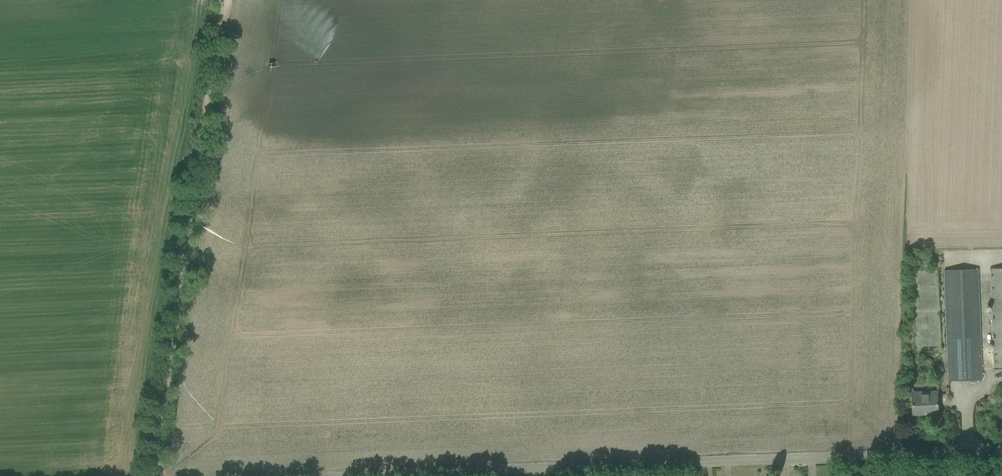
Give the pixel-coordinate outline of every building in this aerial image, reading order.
[(990,268),(993,368),(1001,368),(1001,268),(990,268)] [(978,269),(944,270),(948,381),(982,380),(978,269)] [(912,395),(912,404),(913,414),(938,413),(937,394),(912,395)]
